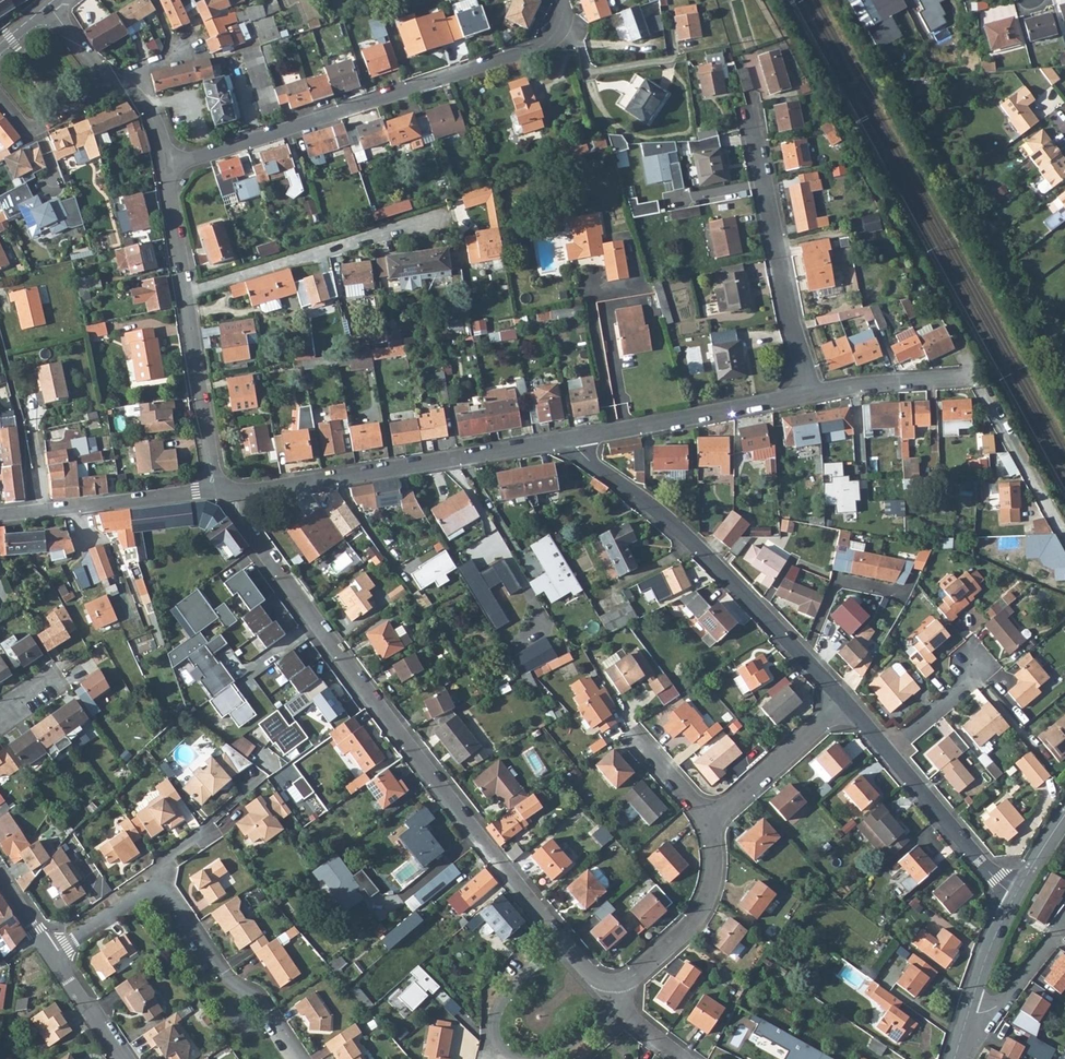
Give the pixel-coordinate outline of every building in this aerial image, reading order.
[(14,7),(10,0),(0,0),(0,16),(14,7)] [(14,7),(16,9),(30,0),(10,0),(14,7)] [(115,14),(125,29),(146,16),(155,10),(149,0),(136,0),(115,14)] [(174,30),(190,23),(184,12),(190,9),(193,6),(191,2),(190,0),(187,2),(181,6),(179,0),(163,0),(160,1),(174,30)] [(245,2),(244,0),(208,0),(204,2),(196,5),(195,6),(200,14),(205,23),(220,16),(219,11),(228,8),(245,2)] [(274,14),(281,12),(277,0),(276,0),(270,2),(274,14)] [(452,6),(455,16),(479,8),(476,0),(469,0),(452,6)] [(505,19),(527,30),(540,3),(535,0),(514,0),(505,19)] [(581,1),(589,23),(610,16),(605,0),(583,0),(581,1)] [(659,0),(650,3),(649,3),(650,7),(653,7),(653,6),(655,16),(650,18),(652,32),(663,31),(660,6),(659,0)] [(866,31),(870,29),(881,48),(902,36),(891,17),(906,8),(902,0),(848,0),(866,31)] [(944,0),(917,0),(923,10),(918,13),(929,33),(946,23),(942,16),(945,15),(939,3),(944,0)] [(246,9),(234,11),(238,21),(249,19),(250,21),(274,14),(270,2),(246,9)] [(675,17),(678,41),(701,38),(696,5),(675,8),(676,17),(675,17)] [(190,9),(194,16),(200,14),(195,6),(193,6),(190,9)] [(479,8),(455,16),(463,39),(489,30),(481,7),(479,8)] [(648,37),(638,7),(621,12),(632,43),(648,37)] [(219,11),(220,16),(229,13),(228,8),(219,11)] [(184,12),(190,23),(195,21),(194,16),(190,9),(184,12)] [(228,17),(231,24),(238,21),(234,11),(230,13),(231,16),(228,17)] [(204,23),(212,40),(227,33),(226,30),(232,28),(231,24),(228,17),(231,16),(230,13),(229,13),(220,16),(205,23),(204,23)] [(441,13),(398,27),(409,57),(452,43),(444,20),(441,13)] [(125,29),(115,14),(84,32),(97,52),(101,50),(99,46),(126,30),(125,29)] [(1030,42),(1056,35),(1050,14),(1023,21),(1030,42)] [(128,34),(129,35),(150,23),(146,16),(125,29),(126,30),(128,34)] [(444,20),(452,43),(463,39),(455,16),(444,20)] [(380,47),(361,53),(369,76),(390,69),(391,71),(399,69),(390,43),(386,45),(384,38),(388,37),(381,18),(369,22),(375,41),(377,40),(380,47)] [(308,23),(310,30),(321,26),(319,19),(308,23)] [(990,51),(1019,43),(1012,19),(984,27),(990,51)] [(238,26),(245,42),(251,39),(244,23),(238,26)] [(233,45),(233,47),(245,42),(238,26),(232,28),(226,30),(227,33),(212,40),(207,42),(211,54),(233,45)] [(257,34),(261,46),(281,39),(278,32),(277,28),(257,34)] [(278,32),(281,39),(288,37),(286,29),(278,32)] [(99,46),(101,50),(128,34),(126,30),(99,46)] [(270,45),(262,48),(267,65),(276,62),(270,45)] [(260,46),(241,52),(262,117),(281,110),(280,106),(274,90),(274,89),(260,46)] [(760,63),(769,95),(789,89),(778,51),(765,55),(767,61),(760,63)] [(711,64),(711,66),(720,64),(724,64),(722,53),(705,57),(707,65),(711,64)] [(156,93),(202,81),(207,99),(205,99),(208,112),(210,111),(215,127),(235,121),(223,77),(227,76),(226,72),(222,73),(220,67),(227,66),(224,56),(152,74),(156,93)] [(351,61),(325,70),(327,76),(332,93),(344,90),(344,91),(359,87),(351,61)] [(994,62),(980,63),(981,73),(995,72),(994,62)] [(515,70),(513,63),(505,66),(507,73),(515,70)] [(720,64),(722,79),(728,78),(725,63),(724,64),(720,64)] [(698,66),(703,97),(725,94),(722,79),(720,64),(711,66),(711,64),(707,65),(698,66)] [(746,68),(737,70),(744,92),(753,90),(746,68)] [(1050,68),(1038,69),(1052,86),(1060,80),(1050,68)] [(369,76),(370,79),(391,71),(390,69),(369,76)] [(470,77),(472,82),(487,77),(486,72),(470,77)] [(223,77),(235,121),(240,120),(229,76),(227,76),(223,77)] [(306,83),(313,103),(328,98),(327,95),(332,93),(327,76),(306,83)] [(472,82),(470,77),(458,81),(460,87),(473,83),(472,82)] [(507,83),(511,92),(529,87),(526,77),(507,83)] [(305,80),(274,90),(280,106),(289,103),(290,108),(299,105),(300,107),(313,103),(306,83),(305,80)] [(645,81),(626,111),(646,124),(665,94),(645,81)] [(803,93),(813,91),(808,83),(804,85),(799,87),(803,93)] [(535,105),(529,87),(511,92),(516,111),(514,112),(515,115),(518,125),(521,124),(523,133),(542,127),(539,119),(541,118),(537,105),(535,105)] [(1020,136),(1038,122),(1030,111),(1028,112),(1025,108),(1027,107),(1034,101),(1024,87),(1000,106),(1010,119),(1008,120),(1020,136)] [(773,105),(779,133),(804,129),(798,101),(773,105)] [(127,103),(87,120),(94,136),(125,123),(138,118),(127,103)] [(453,118),(451,114),(448,104),(425,112),(426,117),(434,139),(457,132),(459,136),(467,134),(460,115),(453,118)] [(514,134),(516,135),(523,133),(521,124),(518,125),(515,115),(510,116),(512,124),(512,127),(514,134)] [(413,118),(401,122),(400,119),(383,125),(388,141),(390,146),(410,139),(413,149),(422,146),(422,145),(434,141),(434,139),(426,117),(414,121),(413,118)] [(6,148),(0,151),(0,161),(4,159),(11,155),(6,148),(20,137),(4,118),(0,121),(0,141),(6,148)] [(125,123),(129,135),(142,131),(138,118),(125,123)] [(100,156),(94,136),(87,120),(56,133),(49,135),(56,151),(59,159),(76,152),(75,149),(83,146),(89,160),(100,156)] [(381,120),(345,132),(352,153),(388,141),(383,125),(381,120)] [(835,131),(830,122),(821,127),(823,131),(826,136),(835,131)] [(343,125),(303,137),(309,158),(311,163),(315,168),(326,164),(323,154),(343,147),(352,175),(358,172),(352,154),(352,153),(345,132),(343,125)] [(715,128),(697,133),(698,138),(698,141),(718,136),(715,128)] [(1039,170),(1060,154),(1055,147),(1053,148),(1049,142),(1051,141),(1042,129),(1025,142),(1033,153),(1029,157),(1039,170)] [(134,156),(151,151),(145,130),(142,131),(129,135),(134,156)] [(826,136),(832,146),(841,141),(835,131),(826,136)] [(607,135),(612,152),(628,147),(627,144),(621,136),(607,135)] [(604,136),(592,140),(595,151),(608,147),(604,136)] [(691,142),(688,142),(690,155),(693,154),(694,156),(696,165),(699,165),(703,185),(723,181),(721,167),(724,166),(720,148),(718,136),(698,141),(691,142)] [(781,144),(787,171),(811,166),(805,140),(793,142),(792,139),(785,141),(785,142),(783,143),(783,144),(781,144)] [(592,140),(571,146),(574,158),(595,151),(592,140)] [(11,155),(4,159),(15,179),(21,176),(25,183),(26,183),(35,178),(33,174),(46,168),(37,142),(28,146),(30,152),(24,155),(21,150),(11,155)] [(677,154),(691,157),(694,156),(693,154),(690,155),(688,142),(677,143),(677,154)] [(832,146),(834,151),(844,147),(842,142),(832,146)] [(677,154),(677,143),(660,145),(661,155),(677,154)] [(262,165),(253,168),(256,176),(258,184),(269,180),(268,176),(283,171),(285,175),(286,178),(288,178),(290,186),(286,195),(294,199),(303,192),(298,174),(295,175),(286,146),(259,154),(262,165)] [(1064,178),(1064,167),(1062,163),(1064,161),(1064,160),(1060,154),(1039,170),(1038,171),(1045,180),(1038,185),(1037,188),(1041,193),(1044,193),(1051,188),(1051,189),(1064,178)] [(238,183),(238,182),(236,177),(244,175),(239,158),(218,165),(221,174),(215,176),(222,198),(235,194),(236,193),(233,184),(238,183)] [(268,176),(269,180),(285,175),(283,171),(268,176)] [(792,186),(794,198),(791,198),(798,233),(828,226),(826,217),(816,220),(810,191),(821,189),(819,181),(818,181),(816,174),(799,177),(801,185),(792,186)] [(256,176),(238,182),(238,183),(233,184),(236,193),(235,194),(238,203),(262,195),(258,184),(256,176)] [(26,183),(25,183),(0,196),(0,204),(3,210),(4,212),(7,220),(22,213),(27,225),(35,221),(39,229),(48,225),(49,229),(52,235),(64,229),(67,223),(71,224),(72,229),(84,225),(75,197),(60,202),(59,200),(49,205),(49,203),(42,206),(38,196),(34,198),(26,183)] [(485,187),(461,194),(465,208),(486,202),(493,200),(491,185),(485,187)] [(1057,198),(1064,208),(1044,223),(1050,232),(1064,220),(1064,193),(1057,198)] [(140,195),(124,199),(127,210),(116,213),(122,234),(133,231),(133,232),(150,227),(147,217),(145,218),(141,205),(143,205),(143,203),(145,203),(143,195),(141,196),(140,195)] [(637,198),(627,199),(633,218),(660,213),(657,201),(638,204),(637,198)] [(491,231),(498,230),(493,200),(486,202),(491,231)] [(312,201),(303,204),(307,217),(316,214),(312,201)] [(409,201),(372,213),(375,221),(412,210),(409,201)] [(700,215),(698,207),(670,212),(672,220),(700,215)] [(603,255),(608,282),(629,278),(622,241),(602,244),(600,235),(603,235),(599,214),(567,220),(569,230),(571,230),(573,244),(571,244),(571,250),(566,251),(568,261),(603,255)] [(866,233),(881,229),(878,215),(862,219),(866,233)] [(734,218),(710,222),(717,258),(741,253),(734,218)] [(35,221),(27,225),(33,236),(49,229),(48,225),(39,229),(35,221)] [(221,221),(200,229),(212,266),(234,259),(221,221)] [(479,233),(480,235),(476,236),(465,238),(469,264),(481,262),(481,259),(503,255),(498,230),(491,231),(479,233)] [(127,239),(126,236),(122,237),(125,248),(134,246),(132,238),(127,239)] [(802,254),(809,291),(833,286),(826,250),(829,250),(827,239),(801,244),(803,254),(802,254)] [(134,246),(125,248),(114,251),(119,269),(129,266),(131,273),(156,268),(150,242),(134,246)] [(279,252),(276,243),(258,248),(261,258),(279,252)] [(9,265),(0,246),(0,270),(9,265)] [(450,270),(461,269),(458,252),(448,253),(447,249),(417,253),(421,281),(451,276),(450,270)] [(387,259),(389,275),(390,279),(400,278),(401,289),(406,288),(412,290),(417,287),(421,286),(421,281),(417,253),(387,258),(387,259)] [(389,275),(387,259),(376,261),(379,277),(389,275)] [(374,289),(370,262),(361,263),(356,264),(341,266),(344,286),(345,286),(363,283),(364,290),(374,289)] [(290,269),(297,293),(316,287),(309,263),(290,269)] [(721,269),(723,276),(744,272),(743,264),(721,269)] [(290,269),(230,287),(233,299),(248,294),(252,307),(260,305),(262,311),(265,314),(282,309),(279,299),(297,294),(297,293),(290,269)] [(744,272),(723,276),(722,276),(724,288),(729,311),(752,307),(745,272),(744,272)] [(99,277),(80,281),(77,282),(79,292),(87,291),(102,288),(99,277)] [(165,277),(142,282),(143,288),(131,290),(134,305),(145,302),(147,312),(171,307),(165,277)] [(659,280),(652,282),(665,325),(672,323),(659,280)] [(345,286),(347,298),(365,296),(364,290),(363,283),(345,286)] [(36,287),(10,293),(11,302),(16,301),(22,329),(45,324),(36,287)] [(715,290),(719,313),(729,311),(724,288),(715,290)] [(79,292),(83,312),(90,310),(88,302),(90,301),(87,291),(79,292)] [(369,297),(370,307),(380,306),(379,296),(369,297)] [(916,317),(907,299),(899,300),(909,321),(916,317)] [(868,307),(874,320),(878,331),(886,327),(877,305),(868,307)] [(581,306),(550,311),(551,319),(551,320),(582,315),(581,306)] [(615,311),(617,325),(622,324),(624,337),(620,338),(623,355),(652,350),(648,327),(645,327),(642,307),(615,311)] [(868,307),(847,311),(837,313),(839,321),(863,315),(866,323),(874,320),(868,307)] [(551,319),(550,311),(536,314),(537,321),(551,319)] [(815,326),(839,321),(837,313),(814,318),(815,326)] [(255,333),(253,320),(219,325),(221,336),(220,337),(224,363),(249,359),(244,335),(255,333)] [(88,326),(90,339),(108,336),(105,323),(88,326)] [(914,333),(917,339),(932,332),(929,326),(914,333)] [(932,332),(917,339),(924,354),(928,362),(952,350),(942,327),(932,332)] [(130,343),(137,383),(164,378),(156,338),(154,339),(152,328),(124,333),(126,344),(130,343)] [(915,356),(916,359),(924,354),(917,339),(914,333),(913,329),(896,337),(899,344),(891,347),(899,364),(910,358),(915,356)] [(396,347),(402,346),(400,330),(388,331),(391,348),(396,347)] [(515,330),(495,333),(495,339),(516,336),(515,330)] [(735,330),(709,335),(711,347),(712,347),(718,381),(745,376),(739,341),(737,342),(735,330)] [(388,331),(374,334),(376,350),(391,348),(388,331)] [(862,336),(864,342),(849,348),(854,362),(856,366),(880,356),(871,332),(861,335),(862,336)] [(847,342),(849,348),(864,342),(862,336),(847,342)] [(849,348),(847,342),(845,337),(834,341),(837,348),(832,349),(830,343),(820,346),(829,371),(854,362),(849,348)] [(346,341),(348,354),(352,353),(370,351),(368,342),(358,343),(357,339),(346,341)] [(391,348),(376,350),(371,351),(372,360),(398,356),(396,347),(391,348)] [(338,367),(350,365),(351,371),(374,368),(372,360),(371,351),(370,351),(352,353),(348,354),(337,356),(338,365),(338,367)] [(311,359),(313,369),(338,365),(337,356),(311,359)] [(304,367),(304,370),(313,369),(311,359),(303,361),(304,367)] [(60,363),(37,368),(45,404),(67,399),(60,363)] [(449,403),(444,372),(435,374),(441,405),(449,403)] [(229,387),(232,412),(257,408),(251,375),(228,379),(229,387)] [(569,391),(573,417),(599,412),(594,387),(593,387),(591,377),(581,379),(583,389),(569,391)] [(567,381),(569,391),(583,389),(581,379),(567,381)] [(539,423),(563,419),(557,385),(547,387),(536,389),(537,393),(538,400),(528,402),(531,423),(539,422),(539,423)] [(420,400),(418,387),(412,388),(414,401),(417,400),(420,400)] [(485,410),(489,432),(521,426),(515,390),(506,392),(505,388),(482,392),(485,410)] [(526,394),(528,402),(538,400),(537,393),(526,394)] [(174,410),(173,400),(139,405),(140,413),(142,425),(144,425),(145,433),(173,429),(171,410),(174,410)] [(964,400),(942,401),(943,436),(957,436),(957,429),(971,428),(969,404),(964,404),(964,400)] [(914,426),(929,426),(928,402),(899,404),(901,437),(901,440),(902,459),(904,480),(919,479),(918,458),(909,458),(907,439),(914,439),(914,426)] [(323,456),(344,453),(341,434),(350,432),(349,429),(345,404),(329,407),(331,421),(318,424),(323,456)] [(887,437),(901,437),(899,404),(863,405),(864,429),(870,429),(887,428),(887,435),(887,437)] [(139,405),(126,406),(127,415),(140,413),(139,405)] [(283,435),(288,462),(319,457),(316,438),(308,439),(306,431),(315,430),(311,406),(300,408),(298,432),(283,435)] [(479,411),(469,413),(468,408),(467,406),(455,408),(461,437),(489,432),(485,410),(479,411)] [(825,439),(853,434),(849,408),(815,414),(820,444),(826,443),(825,439)] [(416,416),(417,420),(420,441),(447,437),(443,409),(430,411),(431,414),(416,416)] [(15,416),(14,411),(0,412),(0,435),(1,444),(0,444),(0,470),(3,470),(2,468),(21,465),(15,416)] [(96,412),(83,415),(84,421),(97,418),(96,412)] [(393,417),(394,424),(417,420),(416,416),(416,414),(393,417)] [(783,419),(787,446),(795,445),(796,448),(820,444),(815,414),(783,419)] [(266,425),(240,430),(242,440),(243,440),(249,439),(251,454),(251,455),(268,452),(270,463),(271,463),(271,464),(278,463),(278,462),(274,438),(269,439),(268,433),(273,432),(271,419),(265,420),(266,425)] [(417,420),(394,424),(388,425),(391,446),(420,441),(417,420)] [(738,429),(742,452),(749,450),(752,462),(764,460),(766,479),(776,479),(775,459),(775,456),(772,423),(738,429)] [(349,429),(350,432),(353,452),(381,447),(378,424),(349,429)] [(225,427),(226,434),(237,432),(235,425),(225,427)] [(870,429),(870,436),(887,435),(887,428),(870,429)] [(987,454),(995,454),(993,435),(980,436),(983,455),(987,454)] [(50,481),(52,499),(65,498),(63,463),(74,461),(73,458),(89,454),(86,439),(85,437),(71,440),(72,449),(46,453),(50,481)] [(86,439),(89,454),(97,452),(94,438),(86,439)] [(643,450),(642,450),(640,438),(608,443),(610,454),(635,450),(635,472),(636,472),(636,482),(645,484),(643,450)] [(721,474),(728,474),(728,438),(697,438),(697,466),(721,465),(721,474)] [(162,452),(161,439),(134,442),(138,474),(177,469),(175,450),(162,452)] [(243,440),(245,455),(251,454),(249,439),(243,440)] [(665,471),(687,470),(686,447),(653,447),(653,475),(665,475),(665,471)] [(77,474),(76,466),(82,465),(105,461),(103,451),(97,452),(89,454),(73,458),(74,461),(63,463),(65,498),(79,497),(78,479),(77,474)] [(973,462),(975,472),(987,470),(986,460),(973,462)] [(25,501),(21,465),(2,468),(3,470),(3,471),(0,472),(0,475),(3,474),(4,479),(7,503),(25,501)] [(557,490),(553,465),(521,470),(525,496),(536,494),(557,490)] [(516,497),(525,496),(521,470),(497,474),(502,500),(516,497)] [(107,477),(94,477),(78,479),(79,497),(109,494),(107,477)] [(605,493),(608,488),(594,478),(590,483),(593,485),(605,493)] [(399,487),(397,479),(351,487),(353,502),(355,505),(362,503),(363,510),(402,504),(400,493),(399,487)] [(1020,509),(1018,482),(999,483),(1001,524),(1016,523),(1015,509),(1020,509)] [(592,488),(603,495),(605,493),(593,485),(592,488)] [(462,528),(479,517),(463,490),(430,510),(449,541),(464,532),(462,528)] [(413,491),(400,493),(402,504),(404,520),(425,516),(416,501),(413,491)] [(528,500),(532,507),(538,506),(536,494),(525,496),(528,500)] [(202,524),(209,532),(227,519),(218,507),(205,502),(189,504),(192,525),(202,524)] [(323,511),(342,537),(360,524),(345,503),(335,510),(331,505),(323,511)] [(192,525),(189,504),(130,511),(132,532),(138,563),(146,560),(141,531),(192,525)] [(330,549),(343,539),(342,537),(323,511),(320,507),(291,528),(308,552),(304,554),(310,563),(323,553),(320,549),(326,544),(330,549)] [(135,547),(132,532),(130,511),(99,514),(103,531),(118,530),(119,541),(123,548),(135,547)] [(722,542),(741,517),(732,511),(713,535),(722,542)] [(741,517),(722,542),(731,549),(740,537),(750,524),(741,517)] [(809,524),(824,527),(824,517),(809,517),(809,524)] [(1053,534),(1045,518),(1032,518),(1032,526),(1037,526),(1039,535),(1053,534)] [(235,556),(247,547),(227,519),(209,532),(205,534),(215,547),(216,546),(226,560),(234,554),(235,556)] [(781,530),(793,532),(794,524),(783,521),(781,530)] [(626,545),(636,540),(628,523),(617,528),(617,527),(599,536),(619,576),(637,568),(626,545)] [(5,526),(0,527),(0,557),(28,554),(26,533),(6,534),(5,526)] [(751,527),(751,537),(770,537),(770,528),(751,527)] [(287,531),(304,554),(308,552),(291,528),(287,531)] [(60,531),(59,529),(44,530),(44,531),(46,545),(63,543),(60,531)] [(74,552),(67,530),(60,531),(63,543),(66,555),(74,552)] [(850,533),(840,530),(836,552),(846,554),(842,571),(904,584),(912,568),(923,570),(932,549),(921,547),(914,563),(862,552),(847,549),(848,542),(850,533)] [(46,545),(44,531),(26,533),(28,554),(38,553),(39,562),(51,561),(51,562),(66,558),(66,555),(63,543),(46,545)] [(556,548),(549,535),(531,545),(547,573),(549,576),(546,578),(544,575),(533,582),(539,592),(543,590),(551,602),(571,590),(573,594),(582,589),(556,548)] [(736,557),(750,537),(740,537),(731,549),(729,551),(736,557)] [(942,549),(953,548),(953,538),(942,538),(942,543),(942,549)] [(863,545),(848,542),(847,549),(862,552),(863,545)] [(320,549),(323,553),(330,549),(326,544),(320,549)] [(106,579),(112,576),(101,545),(89,549),(90,551),(92,558),(101,582),(108,597),(119,593),(115,584),(109,586),(106,579)] [(769,588),(786,562),(763,547),(760,550),(752,545),(744,559),(752,564),(767,574),(761,583),(769,588)] [(90,551),(81,562),(92,558),(90,551)] [(445,575),(456,569),(445,551),(418,567),(419,569),(410,574),(420,590),(434,582),(437,588),(449,581),(445,575)] [(375,564),(384,557),(380,552),(370,559),(375,564)] [(846,554),(836,552),(832,570),(842,571),(846,554)] [(82,590),(101,582),(92,558),(81,562),(83,565),(72,569),(82,590)] [(504,559),(480,573),(479,574),(481,577),(476,580),(465,563),(456,568),(495,631),(509,622),(489,590),(502,582),(510,596),(522,589),(504,559)] [(480,573),(471,559),(465,563),(476,580),(481,577),(479,574),(480,573)] [(690,587),(679,564),(679,563),(660,572),(661,572),(636,584),(640,593),(650,588),(657,602),(690,587)] [(793,583),(800,569),(792,566),(774,595),(800,605),(798,611),(814,618),(824,596),(793,583)] [(1055,569),(1056,581),(1064,580),(1064,568),(1055,569)] [(243,571),(242,572),(265,603),(266,602),(243,571)] [(970,576),(977,585),(984,580),(976,571),(970,576)] [(242,572),(224,585),(233,598),(238,595),(239,594),(252,612),(263,604),(265,603),(242,572)] [(972,596),(981,589),(977,585),(970,576),(967,572),(957,580),(953,575),(948,575),(940,582),(940,587),(942,589),(939,591),(939,596),(942,600),(945,603),(938,608),(950,622),(957,616),(956,614),(968,603),(966,601),(972,596)] [(368,591),(375,586),(364,573),(354,580),(356,582),(338,594),(346,605),(352,601),(355,604),(349,609),(345,612),(352,621),(362,614),(362,615),(372,608),(366,601),(372,597),(368,591)] [(136,581),(141,597),(148,594),(143,579),(136,581)] [(533,582),(529,584),(536,594),(539,592),(533,582)] [(62,597),(69,594),(64,584),(57,587),(62,597)] [(401,585),(389,594),(393,600),(406,591),(401,585)] [(198,590),(178,605),(189,620),(186,622),(196,635),(168,655),(173,670),(208,644),(200,633),(219,620),(227,630),(238,622),(225,604),(214,612),(212,614),(207,606),(209,605),(198,590)] [(718,603),(711,609),(695,591),(679,599),(686,606),(694,614),(699,620),(698,621),(709,633),(702,639),(709,647),(716,641),(736,623),(728,615),(725,617),(723,615),(725,612),(718,603)] [(62,597),(65,603),(75,597),(73,592),(69,594),(62,597)] [(1008,593),(1002,598),(1005,602),(1003,603),(1006,607),(1008,605),(1014,600),(1008,593)] [(239,594),(238,595),(251,613),(252,612),(239,594)] [(95,629),(117,619),(106,596),(85,605),(89,614),(86,616),(89,624),(92,622),(95,629)] [(850,635),(868,618),(849,598),(830,616),(841,627),(837,630),(849,642),(853,638),(850,635)] [(1003,603),(1005,602),(1002,598),(984,613),(990,620),(1003,609),(1006,607),(1003,603)] [(608,633),(638,619),(629,603),(599,618),(605,628),(608,633)] [(251,613),(242,619),(255,638),(257,636),(267,650),(286,636),(276,623),(273,625),(268,618),(265,614),(268,612),(263,604),(252,612),(251,613)] [(178,605),(175,607),(186,622),(189,620),(178,605)] [(1003,609),(1009,616),(1014,612),(1008,605),(1006,607),(1003,609)] [(48,652),(70,638),(68,634),(77,629),(64,606),(46,617),(52,627),(38,636),(48,652)] [(682,610),(689,618),(694,614),(686,606),(682,610)] [(1009,617),(1009,616),(1003,609),(990,620),(984,625),(1009,655),(1026,641),(1025,640),(1030,636),(1030,634),(1027,629),(1024,629),(1019,633),(1007,619),(1009,617)] [(930,653),(950,636),(936,620),(916,637),(919,641),(913,647),(917,651),(909,658),(925,677),(933,671),(929,665),(935,660),(930,653)] [(401,626),(393,631),(388,622),(366,634),(376,651),(378,649),(384,659),(411,643),(401,626)] [(867,624),(853,638),(849,642),(837,653),(853,669),(854,668),(863,677),(873,661),(866,654),(867,653),(862,648),(874,632),(867,624)] [(581,640),(583,646),(608,633),(605,628),(581,640)] [(497,635),(507,651),(513,648),(503,632),(497,635)] [(30,663),(42,655),(29,635),(11,647),(22,665),(29,660),(30,663)] [(221,635),(188,659),(194,668),(196,667),(205,679),(200,683),(210,696),(220,689),(223,693),(234,684),(236,683),(221,662),(219,664),(215,659),(213,656),(228,645),(221,635)] [(529,671),(558,658),(546,637),(511,658),(521,675),(529,671)] [(304,661),(296,649),(275,664),(288,683),(290,681),(300,695),(319,681),(309,668),(307,670),(302,663),(304,661)] [(376,651),(381,660),(384,659),(378,649),(376,651)] [(650,671),(636,650),(627,656),(621,649),(601,662),(607,670),(605,671),(620,695),(630,688),(629,685),(637,680),(650,671)] [(402,682),(423,671),(413,653),(387,668),(392,676),(397,673),(402,682)] [(1041,685),(1049,678),(1028,653),(1016,662),(1021,669),(1014,674),(1021,682),(1022,683),(1018,686),(1017,685),(1008,692),(1021,708),(1040,692),(1037,688),(1035,685),(1039,682),(1041,685)] [(760,666),(766,662),(762,654),(737,669),(740,675),(733,680),(742,694),(749,690),(750,691),(768,680),(760,666)] [(11,674),(0,657),(0,682),(11,674)] [(868,670),(873,674),(878,667),(873,663),(868,670)] [(545,674),(551,670),(547,664),(541,667),(545,674)] [(878,698),(891,713),(920,688),(899,664),(895,664),(890,668),(871,683),(881,695),(878,697),(878,698)] [(87,680),(81,684),(82,687),(75,692),(92,717),(101,711),(94,702),(111,690),(99,668),(90,675),(92,676),(87,680)] [(537,677),(543,675),(539,668),(534,671),(537,677)] [(528,690),(537,686),(529,671),(521,675),(528,690)] [(646,678),(649,683),(655,679),(650,671),(637,680),(639,683),(646,678)] [(656,695),(672,684),(664,673),(655,679),(649,683),(648,684),(656,695)] [(499,684),(510,679),(508,674),(497,679),(499,684)] [(589,679),(586,681),(583,678),(572,686),(579,696),(575,699),(591,727),(597,724),(602,731),(615,723),(606,711),(614,706),(605,689),(599,692),(589,679)] [(790,683),(787,686),(801,702),(804,700),(790,683)] [(868,686),(878,697),(881,695),(871,683),(868,686)] [(223,693),(210,702),(222,720),(229,715),(239,729),(257,716),(247,703),(245,704),(237,694),(239,692),(234,684),(223,693)] [(672,684),(656,695),(663,706),(680,695),(672,684)] [(761,708),(775,725),(801,702),(787,686),(761,708)] [(451,709),(454,708),(446,690),(423,701),(428,710),(423,713),(427,721),(433,718),(451,709)] [(247,703),(239,692),(237,694),(245,704),(247,703)] [(79,725),(88,718),(74,699),(51,715),(65,735),(69,741),(77,736),(75,734),(82,730),(79,725)] [(463,704),(467,711),(476,707),(472,700),(463,704)] [(692,708),(690,709),(684,702),(668,715),(672,720),(663,727),(673,738),(681,731),(692,744),(708,730),(701,722),(702,721),(692,708)] [(998,736),(1009,727),(988,702),(981,707),(982,709),(974,716),(975,717),(972,720),(962,728),(978,747),(996,733),(998,736)] [(521,710),(526,719),(532,715),(527,706),(521,710)] [(451,709),(433,718),(440,728),(456,716),(451,709)] [(554,713),(558,719),(563,716),(560,710),(554,713)] [(278,711),(260,725),(272,741),(274,740),(277,744),(286,756),(309,738),(297,722),(291,727),(279,711),(278,711)] [(44,749),(65,735),(51,715),(31,730),(44,749)] [(362,726),(361,727),(353,716),(329,734),(337,745),(336,746),(343,755),(348,751),(364,773),(365,773),(386,758),(362,726)] [(434,732),(459,763),(471,754),(478,763),(488,757),(456,716),(440,728),(434,732)] [(1054,725),(1056,727),(1053,730),(1051,728),(1050,727),(1038,737),(1059,762),(1064,757),(1064,716),(1054,725)] [(736,721),(729,726),(734,731),(740,726),(736,721)] [(31,730),(9,745),(25,767),(46,752),(44,749),(31,730)] [(956,758),(969,748),(954,731),(926,755),(939,771),(941,769),(955,757),(956,758)] [(46,752),(52,760),(55,757),(58,751),(71,743),(69,741),(65,735),(44,749),(46,752)] [(145,746),(151,741),(145,735),(140,740),(145,746)] [(244,736),(231,746),(247,758),(257,748),(244,736)] [(721,769),(741,753),(727,736),(694,763),(711,784),(724,773),(721,769)] [(593,754),(606,745),(602,738),(588,747),(593,754)] [(230,778),(238,773),(253,764),(227,744),(221,748),(225,753),(214,760),(212,757),(205,763),(209,767),(204,771),(200,767),(193,773),(186,786),(186,791),(202,805),(212,794),(211,792),(217,786),(217,783),(219,782),(222,782),(228,776),(230,778)] [(832,778),(850,762),(834,744),(810,765),(826,782),(831,778),(832,778)] [(4,774),(11,775),(19,769),(4,748),(0,751),(0,777),(4,774)] [(625,766),(626,765),(613,750),(596,766),(616,788),(632,774),(625,766)] [(1036,788),(1050,776),(1030,751),(1015,763),(1036,788)] [(974,780),(956,758),(955,757),(941,769),(946,774),(944,776),(958,793),(974,780)] [(509,811),(529,798),(499,760),(472,781),(485,797),(496,789),(500,795),(498,797),(509,811)] [(995,780),(1002,774),(992,762),(985,768),(995,780)] [(397,783),(394,779),(387,769),(371,781),(366,784),(383,809),(408,792),(400,780),(397,783)] [(351,783),(357,791),(366,784),(371,781),(365,773),(364,773),(351,783)] [(861,811),(878,796),(860,775),(843,791),(861,811)] [(212,794),(213,796),(231,780),(230,778),(228,776),(222,782),(219,782),(217,783),(217,786),(211,792),(212,794)] [(302,777),(292,784),(304,800),(314,793),(302,777)] [(161,825),(166,821),(171,828),(185,819),(174,803),(181,798),(168,778),(156,786),(161,795),(148,803),(148,806),(136,814),(151,837),(164,829),(161,825)] [(640,781),(618,801),(623,807),(620,810),(630,821),(638,814),(648,826),(666,809),(640,781)] [(352,794),(357,791),(351,783),(346,786),(352,794)] [(785,820),(806,802),(789,784),(769,802),(785,820)] [(485,797),(487,799),(495,793),(498,797),(500,795),(496,789),(485,797)] [(86,808),(90,814),(109,797),(105,791),(86,808)] [(284,819),(292,813),(277,792),(269,798),(270,800),(265,804),(260,796),(246,806),(251,813),(252,813),(251,818),(246,817),(237,824),(246,836),(248,834),(254,843),(260,838),(264,843),(283,829),(276,819),(281,816),(284,819)] [(346,806),(354,800),(350,795),(342,801),(346,806)] [(524,820),(542,807),(533,795),(529,798),(509,811),(489,825),(486,827),(500,845),(527,824),(524,820)] [(973,802),(971,800),(968,796),(964,799),(969,805),(973,802)] [(1014,829),(1024,820),(1006,798),(987,814),(990,817),(983,822),(993,835),(995,834),(1001,830),(1003,832),(1002,835),(1005,838),(1007,841),(1017,833),(1014,829)] [(10,808),(5,801),(0,804),(0,815),(10,808)] [(887,814),(888,813),(881,804),(856,826),(879,852),(886,846),(887,847),(902,833),(904,832),(887,814)] [(422,868),(443,851),(425,827),(435,819),(425,807),(404,823),(409,829),(398,837),(422,868)] [(0,818),(0,842),(14,863),(22,857),(30,870),(16,881),(24,892),(25,890),(43,867),(56,852),(47,839),(39,844),(37,841),(30,846),(7,813),(0,818)] [(140,852),(133,842),(141,837),(129,817),(120,823),(125,831),(99,848),(109,863),(119,857),(123,863),(140,852)] [(753,860),(779,837),(762,819),(747,832),(749,834),(738,843),(753,860)] [(856,824),(852,819),(841,829),(845,834),(856,824)] [(603,846),(613,837),(603,825),(592,835),(603,846)] [(843,835),(838,829),(832,834),(837,840),(843,835)] [(999,838),(1005,838),(1002,835),(1003,832),(1001,830),(995,834),(999,838)] [(902,833),(887,847),(894,854),(909,841),(902,833)] [(341,837),(330,846),(336,854),(347,846),(341,837)] [(552,880),(570,863),(550,840),(531,856),(552,880)] [(669,882),(688,866),(666,841),(647,858),(669,882)] [(832,847),(827,841),(822,846),(827,852),(832,847)] [(908,893),(935,869),(916,845),(898,862),(900,864),(909,875),(899,883),(908,893)] [(81,879),(60,846),(56,852),(43,867),(49,875),(50,875),(54,881),(53,884),(66,905),(80,895),(77,890),(80,887),(77,882),(81,879)] [(379,891),(362,869),(352,877),(335,855),(312,872),(319,880),(322,878),(326,883),(326,884),(339,901),(347,896),(353,904),(361,898),(358,894),(364,890),(370,898),(379,891)] [(210,904),(226,893),(217,879),(228,872),(220,860),(204,871),(203,870),(191,877),(199,889),(200,889),(210,904)] [(1055,870),(1059,872),(1064,865),(1056,860),(1052,867),(1055,870)] [(417,907),(460,873),(452,864),(405,902),(412,910),(417,907)] [(252,877),(258,872),(252,865),(246,870),(252,877)] [(1037,881),(1042,884),(1051,870),(1046,867),(1037,881)] [(460,913),(495,883),(483,869),(447,900),(458,914),(459,913),(460,913)] [(598,884),(605,878),(599,870),(591,870),(589,873),(587,871),(567,888),(584,909),(605,891),(603,890),(598,884)] [(1064,882),(1064,876),(1059,872),(1055,870),(1052,874),(1064,882)] [(950,914),(972,894),(954,874),(932,894),(950,914)] [(1052,874),(1051,874),(1028,914),(1044,924),(1064,888),(1064,882),(1052,874)] [(255,881),(259,885),(265,880),(261,876),(255,881)] [(835,884),(826,877),(822,883),(831,889),(835,884)] [(598,884),(603,890),(607,886),(607,880),(605,878),(598,884)] [(262,887),(274,901),(278,897),(279,896),(265,880),(259,885),(261,888),(262,887)] [(739,905),(756,918),(775,895),(757,881),(739,905)] [(649,894),(631,911),(646,927),(652,922),(653,923),(666,912),(665,911),(672,904),(656,885),(648,893),(649,894)] [(503,941),(524,923),(500,895),(468,923),(464,926),(470,932),(485,919),(503,941)] [(1,934),(9,948),(11,950),(24,936),(25,934),(0,896),(0,933),(1,934)] [(239,910),(241,901),(237,896),(211,913),(218,923),(218,922),(225,933),(229,931),(231,929),(236,936),(235,939),(234,942),(239,950),(249,944),(263,934),(254,921),(245,919),(239,910)] [(347,896),(339,901),(345,910),(353,904),(347,896)] [(274,901),(278,905),(281,903),(282,902),(278,897),(274,901)] [(281,903),(290,914),(295,910),(286,899),(282,902),(281,903)] [(606,950),(625,933),(609,915),(615,909),(607,900),(593,913),(601,922),(590,932),(606,950)] [(911,907),(918,912),(921,908),(915,903),(911,907)] [(389,950),(422,921),(415,912),(382,940),(389,950)] [(464,926),(468,923),(463,917),(457,922),(462,928),(464,926)] [(728,955),(746,932),(729,918),(710,942),(728,955)] [(379,925),(372,930),(377,936),(384,931),(379,925)] [(295,926),(285,932),(290,939),(300,932),(295,926)] [(954,949),(960,941),(943,928),(934,939),(921,929),(911,943),(944,968),(954,956),(951,954),(954,949)] [(277,938),(282,947),(289,942),(290,939),(285,932),(277,938)] [(124,933),(117,938),(117,937),(104,946),(106,948),(101,951),(92,957),(91,963),(97,971),(101,972),(106,978),(116,971),(112,966),(119,961),(120,958),(122,956),(125,957),(128,955),(129,957),(137,952),(124,933)] [(1,934),(0,934),(0,948),(3,952),(9,948),(1,934)] [(263,934),(249,944),(255,953),(269,943),(263,934)] [(282,947),(277,938),(269,943),(255,953),(261,961),(262,960),(281,987),(301,974),(282,947)] [(1064,988),(1064,955),(1063,953),(1057,960),(1059,962),(1052,970),(1044,980),(1060,994),(1064,988)] [(926,987),(937,972),(913,954),(907,962),(910,965),(896,983),(914,997),(915,996),(923,985),(926,987)] [(333,970),(337,975),(343,971),(341,969),(347,963),(341,956),(338,959),(336,957),(327,964),(333,970)] [(351,965),(359,975),(365,970),(357,960),(351,965)] [(1050,969),(1052,970),(1059,962),(1057,960),(1050,969)] [(675,978),(672,976),(656,999),(673,1010),(700,972),(687,962),(675,978)] [(862,962),(857,969),(873,980),(878,973),(862,962)] [(440,987),(419,965),(411,973),(417,978),(398,996),(412,1011),(428,995),(425,992),(428,989),(433,994),(440,987)] [(139,980),(146,975),(142,969),(115,988),(131,1011),(142,1014),(147,1022),(163,1011),(153,998),(157,991),(152,984),(147,983),(143,985),(139,980)] [(352,975),(349,978),(343,971),(337,975),(347,986),(355,979),(352,975)] [(139,980),(143,985),(147,983),(152,984),(146,975),(139,980)] [(897,1009),(902,1002),(873,981),(867,989),(872,994),(869,998),(880,1006),(879,1007),(886,1013),(875,1027),(895,1043),(900,1036),(901,1035),(901,1033),(902,1031),(904,1032),(909,1035),(917,1024),(897,1009)] [(915,996),(918,998),(926,987),(923,985),(915,996)] [(351,991),(358,999),(364,995),(356,986),(351,991)] [(864,993),(869,998),(872,994),(867,989),(864,993)] [(330,1030),(331,1017),(314,992),(294,1005),(301,1015),(304,1013),(306,1012),(310,1019),(310,1022),(309,1030),(329,1031),(330,1030)] [(704,994),(688,1017),(700,1025),(698,1027),(707,1034),(725,1009),(704,994)] [(1028,998),(1020,1010),(1022,1012),(1011,1025),(1030,1035),(1033,1037),(1038,1023),(1038,1022),(1050,1004),(1035,994),(1031,1000),(1028,998)] [(367,1010),(373,1005),(364,995),(358,999),(367,1010)] [(452,998),(443,1007),(453,1017),(462,1008),(452,998)] [(72,1031),(60,1013),(61,1012),(55,1002),(31,1019),(49,1046),(72,1031)] [(370,1013),(371,1014),(378,1008),(374,1004),(373,1005),(367,1010),(370,1013)] [(143,1034),(152,1048),(157,1045),(165,1057),(164,1057),(165,1058),(187,1058),(190,1045),(183,1035),(185,1033),(177,1022),(181,1019),(176,1012),(143,1034)] [(686,1019),(698,1027),(700,1025),(688,1017),(686,1019)] [(760,1017),(751,1033),(759,1037),(760,1036),(787,1051),(782,1058),(834,1058),(760,1017)] [(436,1027),(449,1029),(450,1023),(437,1021),(436,1027)] [(358,1035),(361,1033),(355,1024),(352,1026),(358,1035)] [(352,1026),(325,1044),(331,1053),(332,1052),(337,1058),(362,1058),(359,1055),(365,1051),(355,1037),(358,1035),(352,1026)] [(436,1027),(431,1026),(425,1055),(430,1056),(429,1058),(449,1058),(447,1058),(452,1030),(449,1029),(436,1027)] [(1056,1048),(1033,1037),(1030,1035),(1024,1047),(1007,1038),(999,1053),(1011,1058),(1018,1058),(1022,1051),(1036,1058),(1050,1058),(1056,1048)] [(880,1056),(887,1047),(873,1037),(867,1047),(880,1056)] [(987,1058),(1011,1058),(999,1053),(992,1049),(987,1058)] [(1058,1050),(1054,1058),(1064,1058),(1064,1053),(1058,1050)]
